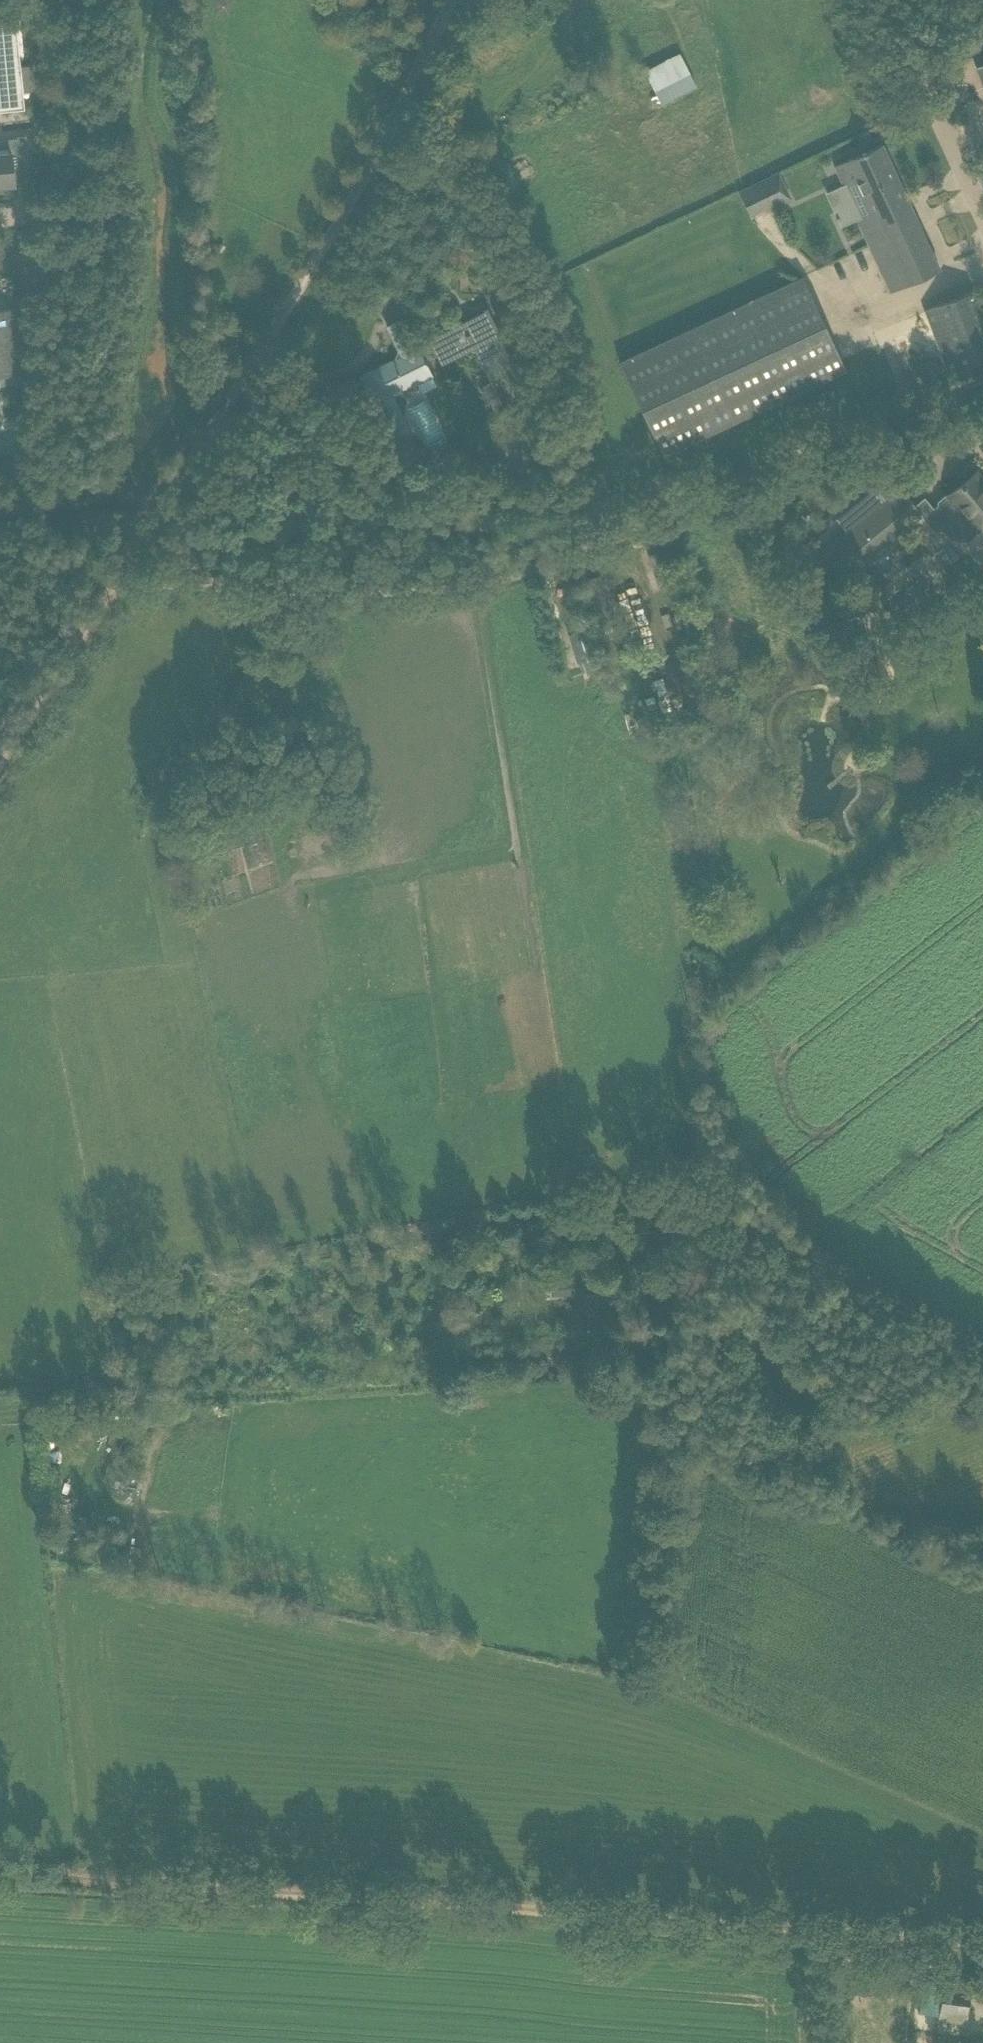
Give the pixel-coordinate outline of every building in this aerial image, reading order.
[(24,107),(15,19),(0,20),(0,109),(24,107)] [(645,73),(661,104),(695,87),(679,56),(645,73)] [(14,184),(14,182),(29,180),(25,144),(27,144),(26,135),(17,136),(18,138),(0,140),(0,186),(14,184)] [(855,218),(890,292),(939,270),(881,144),(835,166),(835,165),(834,166),(857,217),(855,218)] [(784,202),(771,176),(738,192),(749,214),(769,205),(771,208),(784,202)] [(619,362),(662,455),(845,370),(802,277),(619,362)] [(948,372),(982,361),(982,321),(972,291),(924,310),(948,372)] [(13,375),(13,379),(21,378),(21,374),(22,374),(15,308),(0,310),(0,376),(13,375)] [(487,308),(453,325),(467,352),(473,349),(489,381),(517,367),(487,308)] [(373,404),(375,403),(395,443),(412,435),(392,395),(416,383),(421,394),(437,386),(418,348),(416,349),(401,319),(387,326),(402,356),(360,377),(373,404)] [(821,552),(847,582),(923,519),(934,532),(944,533),(951,542),(966,543),(976,536),(980,533),(977,529),(982,524),(982,487),(973,475),(949,495),(945,495),(937,502),(937,506),(933,509),(924,498),(914,506),(898,487),(884,499),(874,487),(836,520),(845,532),(821,552)] [(568,633),(577,663),(578,662),(581,673),(586,672),(586,674),(602,670),(589,627),(568,633)] [(938,2018),(966,2022),(971,1983),(943,1980),(938,2018)]
